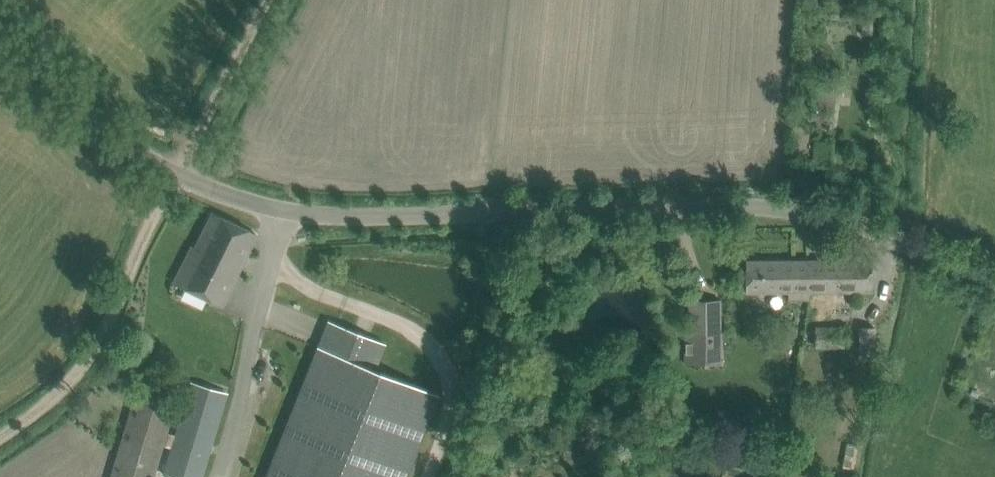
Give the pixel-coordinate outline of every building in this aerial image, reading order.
[(850,87),(819,86),(817,110),(834,112),(834,104),(849,105),(850,87)] [(222,305),(257,234),(212,214),(195,248),(192,247),(174,282),(222,305)] [(808,292),(809,292),(808,259),(808,260),(745,260),(745,292),(793,292),(793,299),(809,299),(808,292)] [(872,292),(872,280),(872,260),(808,259),(809,292),(872,292)] [(689,334),(689,365),(708,365),(708,334),(715,334),(715,319),(715,299),(689,299),(689,319),(689,334)] [(385,343),(328,320),(265,476),(406,476),(439,395),(375,369),(385,343)] [(859,327),(859,351),(873,351),(874,327),(859,327)] [(815,328),(815,348),(845,348),(845,328),(815,328)] [(172,447),(164,474),(172,476),(201,476),(226,393),(192,383),(176,434),(167,431),(173,410),(134,398),(111,476),(153,476),(163,444),(172,447)] [(858,444),(845,442),(841,465),(853,467),(858,444)]
